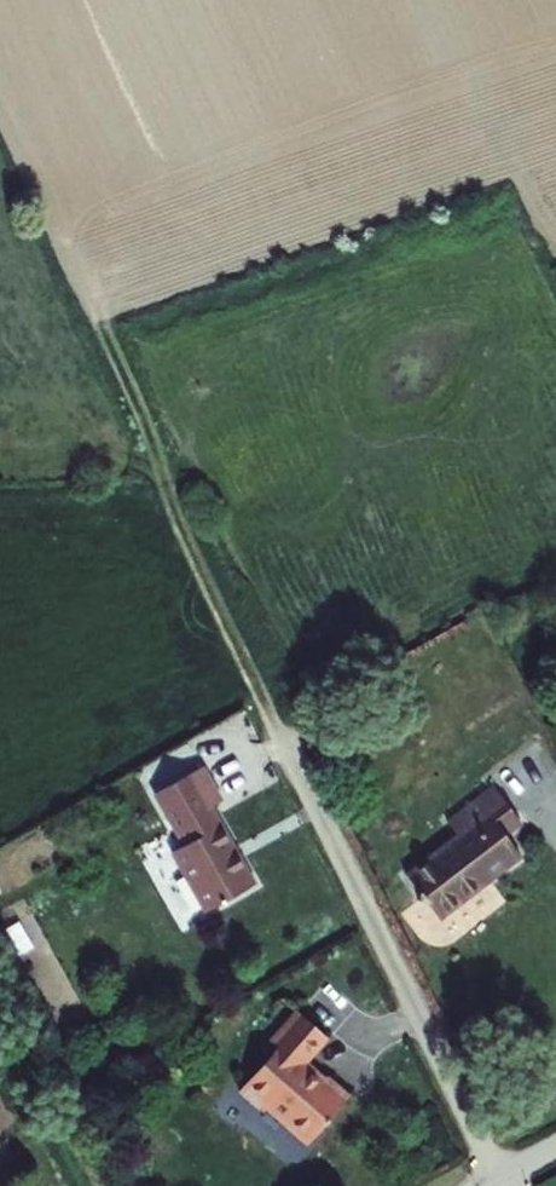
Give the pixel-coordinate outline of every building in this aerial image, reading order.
[(204,914),(257,884),(213,804),(223,799),(204,765),(152,793),(180,844),(169,852),(204,914)] [(406,872),(441,919),(524,856),(507,835),(522,823),(492,785),(446,819),(456,833),(406,872)] [(308,1061),(328,1036),(294,1008),(267,1040),(274,1046),(237,1090),(260,1110),(263,1107),(307,1145),(351,1094),(328,1074),(326,1076),(308,1061)]
